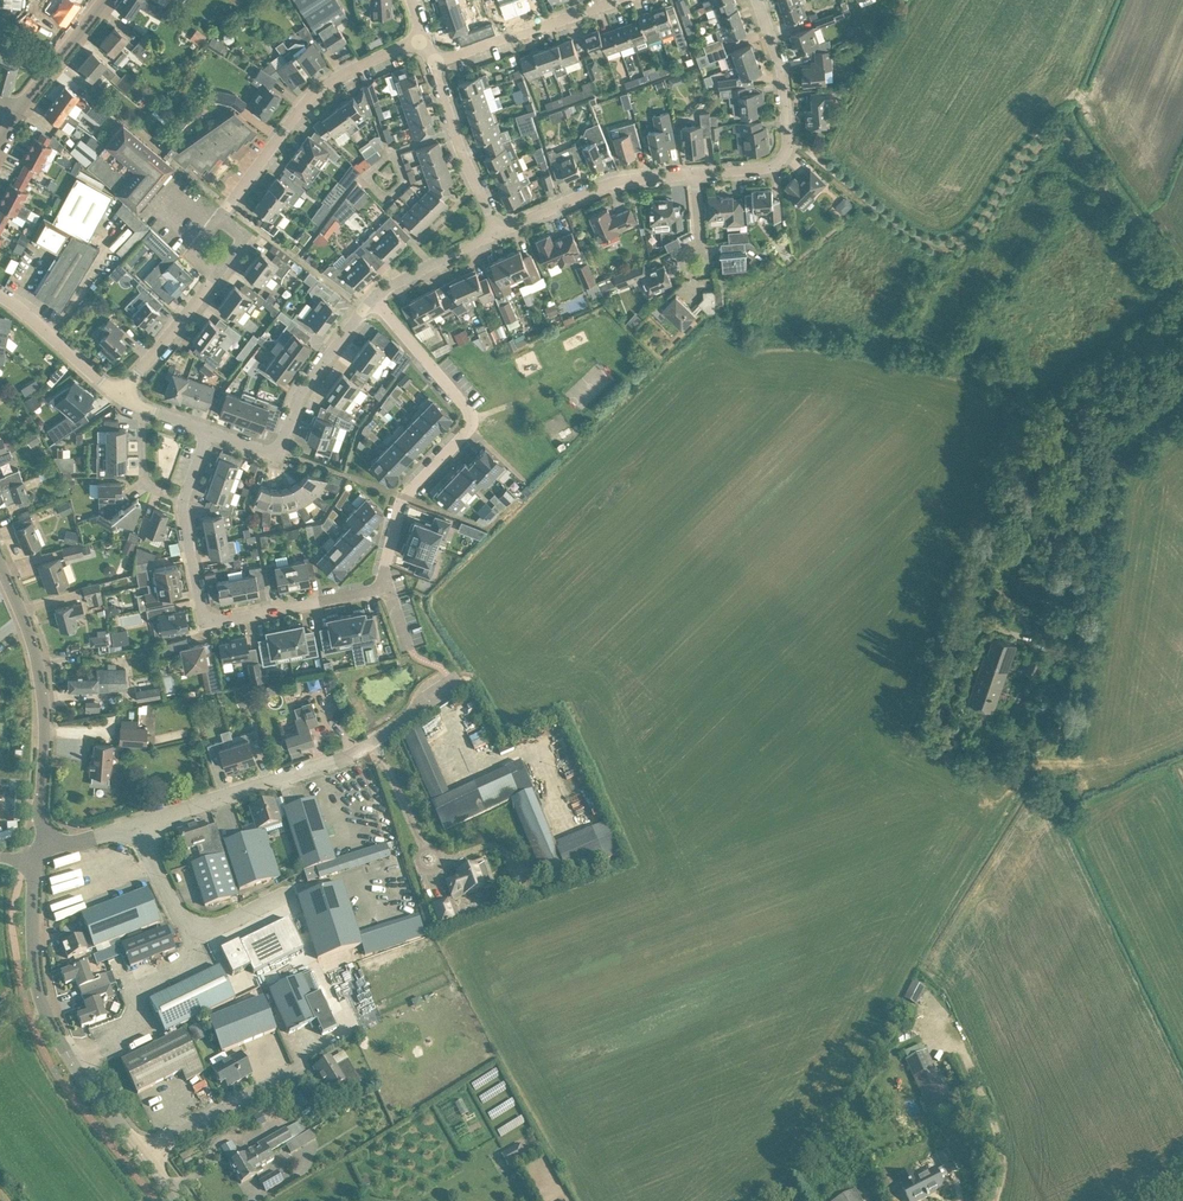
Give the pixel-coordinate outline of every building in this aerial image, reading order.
[(52,14),(66,24),(80,4),(74,0),(62,0),(59,4),(54,0),(47,10),(52,14)] [(116,7),(130,17),(139,6),(163,20),(170,8),(156,0),(121,0),(116,7)] [(304,14),(315,31),(318,29),(321,34),(320,34),(330,49),(346,39),(336,24),(335,24),(332,19),(345,11),(338,0),(295,0),(304,14)] [(374,16),(391,15),(390,0),(373,0),(374,16)] [(451,34),(459,31),(460,34),(458,34),(461,44),(496,32),(493,22),(470,30),(469,28),(465,17),(459,0),(439,0),(451,34)] [(514,0),(502,0),(503,2),(501,3),(506,18),(519,13),(514,0)] [(519,13),(531,9),(528,0),(514,0),(519,13)] [(681,10),(682,13),(690,10),(687,0),(677,0),(681,10)] [(709,17),(738,7),(736,0),(719,0),(705,5),(709,17)] [(782,8),(801,1),(804,0),(779,0),(782,8)] [(481,1),(474,4),(478,18),(486,15),(481,1)] [(801,1),(782,8),(787,22),(806,15),(801,1)] [(666,5),(652,10),(662,37),(675,33),(680,48),(688,45),(675,10),(669,12),(666,5)] [(716,20),(719,27),(742,19),(738,7),(709,17),(711,22),(716,20)] [(638,15),(640,19),(648,39),(649,42),(662,37),(652,10),(638,15)] [(686,26),(693,23),(688,11),(682,13),(686,26)] [(815,18),(818,26),(836,20),(833,12),(815,18)] [(640,19),(627,24),(637,50),(650,45),(649,42),(648,39),(640,19)] [(703,44),(706,53),(725,46),(722,40),(727,39),(747,31),(742,19),(719,27),(719,28),(716,29),(719,38),(703,44)] [(686,26),(690,37),(697,35),(693,23),(686,26)] [(627,24),(613,29),(621,49),(623,55),(637,50),(627,24)] [(872,30),(875,36),(886,32),(884,26),(872,30)] [(109,57),(117,64),(128,52),(121,46),(128,39),(115,27),(100,43),(112,53),(109,57)] [(791,35),(797,51),(820,44),(813,27),(791,35)] [(600,33),(599,29),(585,34),(592,54),(605,50),(607,54),(600,33)] [(613,29),(600,33),(607,54),(621,49),(613,29)] [(295,41),(288,47),(289,49),(291,51),(307,72),(309,70),(310,71),(320,64),(314,56),(320,52),(322,51),(314,39),(312,35),(306,39),(309,43),(306,45),(304,42),(295,41)] [(207,45),(220,53),(225,45),(213,36),(207,45)] [(572,38),(559,43),(566,64),(580,59),(572,38)] [(136,53),(144,44),(139,40),(131,48),(136,53)] [(272,61),(262,68),(270,73),(276,77),(280,74),(284,79),(290,75),(295,82),(306,75),(304,73),(307,72),(291,51),(289,49),(288,47),(282,40),(275,45),(286,60),(277,68),(272,61)] [(559,43),(547,48),(553,67),(557,75),(569,71),(566,64),(559,43)] [(738,64),(756,57),(751,44),(733,50),(733,51),(727,53),(725,46),(706,53),(710,61),(725,56),(729,67),(732,66),(738,64)] [(547,48),(535,52),(542,73),(542,71),(553,67),(547,48)] [(815,51),(816,65),(802,66),(804,84),(827,82),(825,65),(832,64),(831,50),(815,51)] [(20,58),(19,58),(0,52),(0,90),(10,93),(18,67),(17,67),(20,58)] [(115,82),(120,75),(92,52),(78,67),(92,79),(100,70),(115,82)] [(542,73),(535,52),(521,57),(528,78),(542,73)] [(756,57),(738,64),(732,66),(735,74),(741,72),(743,78),(763,70),(762,65),(759,66),(756,57)] [(588,63),(594,79),(601,77),(595,60),(588,63)] [(659,69),(656,70),(658,75),(674,70),(672,65),(659,69)] [(260,67),(255,75),(271,85),(276,77),(262,68),(260,67)] [(391,72),(398,92),(418,85),(413,69),(412,70),(413,70),(414,72),(408,74),(408,72),(408,71),(407,72),(405,67),(391,72)] [(645,74),(644,75),(646,80),(658,75),(656,70),(645,74)] [(115,83),(126,92),(136,80),(126,71),(115,83)] [(458,79),(463,94),(483,88),(479,75),(465,80),(464,77),(463,78),(464,78),(464,80),(460,82),(459,80),(460,79),(459,79),(458,79)] [(633,78),(635,83),(646,80),(644,75),(638,77),(633,78)] [(719,89),(720,88),(738,86),(737,76),(718,79),(719,89)] [(362,85),(363,89),(368,102),(373,100),(373,101),(378,99),(376,93),(372,82),(362,85)] [(261,87),(247,105),(256,111),(265,118),(273,108),(276,103),(275,102),(280,95),(270,88),(268,86),(264,83),(261,87)] [(137,87),(134,91),(141,97),(143,94),(147,90),(139,84),(137,87)] [(582,89),(576,92),(578,98),(598,91),(595,84),(582,89)] [(758,114),(757,103),(764,102),(762,91),(755,91),(754,84),(738,86),(720,88),(721,96),(729,95),(730,105),(733,104),(735,116),(758,114)] [(65,85),(53,102),(75,117),(87,101),(65,85)] [(398,92),(402,103),(422,96),(418,85),(398,92)] [(572,93),(564,96),(566,102),(578,98),(576,92),(575,92),(573,86),(570,87),(572,93)] [(487,99),(483,88),(463,94),(467,105),(487,99)] [(210,99),(231,104),(239,111),(246,102),(236,94),(213,89),(210,99)] [(367,119),(372,115),(368,102),(363,89),(354,96),(353,96),(342,103),(355,121),(363,115),(367,119)] [(830,91),(812,92),(813,108),(807,109),(807,116),(807,126),(827,124),(825,104),(831,104),(830,91)] [(402,103),(406,114),(426,107),(422,96),(402,103)] [(564,96),(552,100),(555,106),(566,102),(564,96)] [(177,126),(181,129),(206,101),(201,97),(177,126)] [(380,104),(378,99),(373,101),(377,112),(382,110),(380,104)] [(487,99),(467,105),(471,117),(491,110),(487,99)] [(96,100),(89,108),(92,111),(89,114),(100,123),(102,120),(110,111),(96,100)] [(555,106),(552,100),(546,103),(548,109),(555,106)] [(529,111),(535,109),(532,101),(526,104),(529,111)] [(67,120),(75,126),(79,120),(75,117),(53,102),(44,114),(62,127),(67,120)] [(153,111),(167,122),(173,115),(159,103),(153,111)] [(342,103),(332,111),(349,134),(359,127),(355,121),(342,103)] [(562,108),(565,116),(572,113),(569,105),(562,108)] [(406,114),(410,126),(430,119),(426,107),(406,114)] [(313,125),(327,138),(332,134),(338,142),(349,134),(332,111),(330,108),(323,113),(325,116),(313,125)] [(529,111),(516,115),(522,133),(531,131),(537,129),(534,122),(532,114),(536,113),(535,109),(529,111)] [(170,151),(170,152),(184,164),(189,159),(201,169),(205,164),(208,167),(219,154),(222,157),(233,144),(236,147),(246,135),(250,137),(257,129),(247,122),(234,110),(178,150),(170,144),(166,148),(170,151)] [(471,117),(475,129),(494,122),(495,122),(491,110),(471,117)] [(712,135),(710,125),(709,111),(700,112),(702,124),(682,126),(684,144),(686,144),(687,154),(705,152),(703,136),(712,135)] [(676,144),(669,112),(653,115),(656,129),(648,131),(651,141),(649,141),(650,145),(651,144),(654,154),(658,153),(658,156),(670,154),(668,145),(676,144)] [(430,119),(410,126),(414,138),(435,131),(430,119)] [(742,151),(746,151),(746,152),(750,151),(751,154),(756,153),(756,151),(770,149),(767,127),(763,127),(762,120),(742,122),(744,139),(741,140),(739,142),(740,150),(742,151)] [(494,122),(475,129),(479,141),(483,140),(486,146),(504,140),(510,138),(512,137),(508,128),(500,131),(497,121),(495,122),(494,122)] [(614,137),(618,148),(621,159),(636,155),(632,142),(640,140),(637,128),(634,121),(619,126),(622,134),(614,137)] [(613,157),(611,151),(599,122),(593,124),(588,135),(591,142),(584,145),(593,168),(605,163),(604,160),(613,157)] [(172,166),(173,165),(123,123),(98,152),(87,166),(136,208),(137,208),(136,207),(169,168),(172,171),(172,172),(174,170),(173,170),(175,168),(172,166)] [(717,125),(710,125),(712,135),(712,137),(719,136),(717,125)] [(537,129),(531,131),(533,138),(539,136),(537,129)] [(28,148),(46,158),(53,146),(61,150),(64,145),(53,134),(51,137),(42,132),(38,139),(35,137),(28,148)] [(103,144),(92,134),(86,143),(97,152),(103,144)] [(308,135),(297,150),(312,161),(320,167),(328,156),(334,160),(339,153),(335,149),(323,138),(320,143),(308,135)] [(80,138),(70,151),(87,166),(98,152),(97,152),(86,143),(80,138)] [(504,140),(486,146),(489,155),(486,156),(491,168),(518,156),(510,138),(504,140)] [(376,149),(381,145),(379,141),(373,145),(376,149)] [(417,149),(421,163),(443,155),(438,141),(427,145),(417,149)] [(570,153),(563,156),(552,148),(548,150),(554,169),(562,165),(567,178),(581,172),(576,161),(582,159),(576,143),(571,145),(570,153)] [(373,145),(362,153),(370,164),(381,156),(376,149),(373,145)] [(542,146),(533,150),(535,156),(544,152),(542,146)] [(20,173),(28,178),(34,167),(40,170),(46,158),(28,148),(22,160),(26,162),(20,173)] [(297,150),(286,165),(288,166),(297,173),(294,177),(304,185),(307,187),(313,179),(321,168),(312,161),(297,150)] [(421,163),(426,176),(448,168),(443,155),(421,163)] [(518,172),(521,170),(524,168),(518,156),(491,168),(497,181),(517,172),(517,171),(518,172)] [(352,168),(347,173),(352,178),(357,172),(352,168)] [(426,176),(430,188),(450,193),(447,184),(453,182),(448,168),(426,176)] [(790,190),(788,192),(799,203),(809,193),(812,196),(826,183),(811,168),(799,180),(795,176),(786,186),(790,190)] [(83,169),(79,173),(90,181),(93,176),(83,169)] [(517,172),(497,181),(503,193),(523,184),(520,178),(524,177),(521,170),(518,172),(517,171),(517,172)] [(20,203),(26,191),(23,189),(28,178),(20,173),(14,184),(10,182),(3,195),(20,203)] [(542,177),(545,188),(554,185),(551,174),(542,177)] [(113,196),(76,176),(64,199),(60,205),(52,220),(44,216),(33,235),(51,245),(51,246),(60,251),(34,293),(60,309),(99,247),(88,241),(113,196)] [(269,187),(287,200),(287,199),(292,204),(304,188),(292,178),(288,184),(277,176),(269,187)] [(50,179),(46,186),(52,190),(56,183),(50,179)] [(321,200),(329,207),(346,187),(338,180),(321,200)] [(357,180),(344,197),(351,204),(365,189),(357,180)] [(523,184),(503,193),(509,208),(510,207),(509,207),(509,205),(513,203),(514,205),(513,205),(514,206),(527,200),(525,197),(532,194),(527,183),(523,184)] [(413,189),(410,185),(405,190),(409,193),(413,189)] [(269,187),(262,196),(279,209),(287,200),(269,187)] [(430,188),(421,197),(437,214),(448,204),(443,199),(450,193),(430,188)] [(752,194),(745,195),(748,221),(755,221),(754,212),(768,211),(768,220),(781,219),(780,205),(774,206),(772,189),(752,190),(752,194)] [(405,198),(409,193),(405,190),(401,194),(405,198)] [(742,196),(734,197),(733,195),(720,196),(720,194),(709,195),(710,204),(707,204),(708,219),(726,217),(727,225),(744,224),(743,208),(742,196)] [(3,195),(0,201),(0,207),(1,208),(0,210),(0,222),(4,224),(10,212),(14,214),(15,213),(24,218),(30,208),(20,203),(3,195)] [(54,202),(60,205),(64,199),(58,195),(54,202)] [(285,214),(279,209),(262,196),(254,207),(267,216),(261,224),(273,234),(280,225),(278,224),(285,214)] [(344,197),(332,214),(338,219),(341,223),(356,209),(351,204),(344,197)] [(421,197),(411,207),(427,224),(437,214),(421,197)] [(654,209),(651,209),(652,223),(673,221),(673,228),(683,227),(681,205),(673,205),(673,201),(665,202),(665,199),(653,200),(654,209)] [(397,205),(393,201),(389,206),(393,209),(397,205)] [(427,224),(411,207),(401,218),(417,234),(427,224)] [(618,229),(636,221),(631,208),(611,216),(608,208),(590,216),(596,229),(595,230),(600,240),(619,231),(618,229)] [(31,209),(28,216),(36,221),(40,214),(31,209)] [(390,215),(375,229),(398,252),(407,243),(405,241),(397,233),(403,227),(390,215)] [(313,220),(309,225),(314,230),(319,224),(313,220)] [(302,233),(307,238),(311,234),(306,229),(302,233)] [(375,229),(361,243),(373,256),(378,251),(386,259),(388,261),(398,252),(375,229)] [(320,231),(313,240),(318,245),(325,245),(329,240),(323,233),(320,231)] [(539,246),(543,257),(547,266),(559,260),(561,264),(575,257),(574,254),(581,251),(572,231),(553,240),(550,233),(537,238),(540,245),(539,246)] [(665,243),(669,250),(681,244),(678,236),(667,242),(665,243)] [(722,254),(723,269),(747,267),(746,253),(748,252),(748,254),(761,263),(768,252),(749,240),(729,242),(729,243),(732,242),(732,253),(720,254),(720,255),(722,254)] [(300,247),(295,243),(291,247),(297,252),(300,247)] [(355,253),(348,259),(369,281),(378,271),(376,269),(368,261),(373,256),(361,243),(353,251),(355,253)] [(184,286),(184,285),(185,285),(190,280),(191,278),(191,276),(190,275),(174,259),(179,254),(173,249),(163,260),(169,265),(162,272),(168,278),(163,283),(158,282),(153,287),(159,293),(166,286),(174,293),(178,289),(179,290),(181,290),(182,290),(183,289),(184,287),(184,286)] [(521,249),(506,256),(516,277),(523,274),(524,277),(529,282),(541,276),(533,257),(525,261),(521,249)] [(252,261),(270,275),(280,283),(282,276),(291,265),(276,253),(275,254),(278,256),(274,261),(261,251),(252,261)] [(5,268),(13,272),(19,260),(11,256),(5,268)] [(516,277),(506,256),(492,262),(497,271),(489,275),(498,295),(509,291),(511,285),(509,280),(516,277)] [(329,264),(322,271),(344,287),(350,281),(357,288),(359,290),(369,281),(348,259),(341,266),(337,266),(335,264),(329,264)] [(270,275),(252,261),(244,272),(262,286),(270,275)] [(601,290),(597,281),(588,261),(576,266),(585,286),(587,286),(590,293),(592,292),(594,296),(602,293),(601,290)] [(630,269),(615,275),(619,286),(635,280),(641,277),(649,295),(653,293),(664,288),(663,286),(672,282),(664,264),(651,270),(650,268),(647,269),(644,263),(630,269)] [(475,269),(463,275),(472,296),(480,292),(484,301),(496,296),(492,288),(487,277),(480,280),(476,271),(475,269)] [(308,286),(315,274),(308,270),(301,283),(308,286)] [(455,291),(448,295),(456,310),(458,314),(469,308),(468,307),(476,303),(472,296),(463,275),(451,280),(452,282),(451,282),(455,291)] [(140,291),(135,296),(142,303),(132,314),(146,327),(156,317),(155,316),(159,312),(156,310),(163,303),(139,281),(136,285),(140,291)] [(316,300),(312,306),(330,320),(339,309),(326,299),(331,293),(315,282),(309,290),(312,297),(316,300)] [(266,299),(265,298),(254,290),(249,296),(235,285),(226,295),(245,309),(251,314),(255,306),(258,308),(260,305),(261,305),(262,304),(266,299)] [(436,287),(423,294),(433,314),(441,310),(444,316),(456,310),(448,295),(442,298),(436,287)] [(661,300),(652,310),(665,322),(671,316),(683,327),(696,313),(702,306),(708,312),(717,311),(715,289),(703,290),(704,297),(699,303),(693,310),(677,294),(666,305),(661,300)] [(270,293),(265,298),(266,299),(271,302),(275,297),(270,293)] [(433,314),(423,294),(411,301),(416,312),(410,315),(416,325),(418,330),(430,324),(426,318),(433,314)] [(245,309),(226,295),(218,306),(236,320),(245,309)] [(545,307),(550,316),(560,311),(553,298),(546,301),(548,306),(545,307)] [(499,304),(507,322),(518,317),(510,299),(499,304)] [(559,308),(566,322),(575,318),(572,311),(566,309),(564,305),(559,308)] [(330,320),(312,306),(303,317),(322,331),(330,320)] [(280,309),(276,315),(287,324),(292,318),(281,309),(280,309)] [(297,312),(292,318),(299,323),(303,317),(297,312)] [(209,318),(201,329),(226,348),(233,339),(235,341),(241,334),(234,328),(229,334),(227,332),(216,324),(209,318)] [(101,349),(111,358),(125,343),(115,334),(120,328),(110,319),(101,328),(106,333),(100,339),(105,344),(101,349)] [(292,332),(284,343),(302,357),(311,345),(310,344),(310,345),(305,341),(310,334),(294,322),(289,329),(292,332)] [(487,328),(479,332),(480,335),(486,348),(494,344),(493,343),(488,331),(487,328)] [(495,328),(488,331),(493,343),(500,340),(495,328)] [(226,348),(201,329),(192,340),(202,347),(207,351),(203,357),(214,366),(222,357),(220,355),(226,348)] [(261,334),(266,338),(270,332),(266,329),(261,334)] [(455,335),(459,344),(470,339),(466,330),(455,335)] [(253,334),(249,339),(254,343),(259,338),(253,334)] [(507,340),(511,350),(518,346),(513,337),(507,340)] [(369,338),(361,349),(379,362),(387,352),(396,359),(404,349),(400,345),(392,339),(391,339),(384,349),(378,345),(369,338)] [(254,343),(249,339),(245,345),(250,349),(254,343)] [(284,343),(275,355),(293,368),(302,357),(284,343)] [(186,353),(191,357),(195,351),(190,347),(186,353)] [(379,362),(361,349),(352,359),(362,366),(370,373),(379,362)] [(252,354),(247,360),(252,364),(256,358),(252,354)] [(293,368),(275,355),(267,366),(262,362),(257,368),(270,378),(275,372),(283,379),(283,380),(284,380),(293,368)] [(252,364),(247,360),(243,366),(247,370),(252,364)] [(204,371),(208,366),(203,362),(199,367),(204,371)] [(180,399),(188,378),(173,372),(175,366),(170,364),(166,377),(170,379),(164,395),(179,400),(180,399)] [(208,366),(204,371),(209,375),(213,371),(208,366)] [(391,372),(396,375),(401,370),(396,366),(391,372)] [(236,375),(241,378),(245,372),(241,369),(236,375)] [(342,373),(334,383),(352,397),(360,403),(368,392),(342,373)] [(405,386),(412,379),(406,373),(399,381),(405,386)] [(180,399),(193,404),(201,382),(188,378),(180,399)] [(83,390),(84,389),(75,381),(70,387),(69,385),(55,395),(61,403),(59,405),(75,418),(79,413),(81,414),(95,405),(89,396),(90,394),(88,392),(87,393),(83,390)] [(201,382),(193,404),(207,409),(214,387),(201,382)] [(342,406),(337,413),(346,418),(348,419),(349,419),(353,414),(345,407),(352,397),(334,383),(326,394),(342,406)] [(382,384),(378,389),(383,393),(387,388),(382,384)] [(383,393),(378,389),(374,395),(378,399),(383,393)] [(240,397),(233,418),(246,423),(256,396),(243,391),(240,397)] [(219,412),(218,413),(233,418),(240,397),(228,393),(227,392),(219,412)] [(25,401),(31,410),(41,403),(35,394),(25,401)] [(398,394),(395,397),(400,402),(403,399),(398,394)] [(451,416),(428,395),(419,405),(421,407),(440,425),(441,426),(451,416)] [(256,396),(246,423),(261,428),(261,427),(260,427),(261,424),(265,414),(272,417),(277,404),(256,396)] [(386,397),(382,403),(388,408),(392,404),(386,397)] [(312,423),(311,427),(329,434),(336,437),(340,425),(349,429),(352,421),(326,407),(322,417),(314,415),(311,423),(312,423)] [(436,430),(440,425),(421,407),(412,416),(414,418),(431,434),(436,430)] [(28,416),(21,420),(27,429),(33,425),(28,416)] [(49,432),(55,441),(75,428),(69,418),(49,432)] [(406,426),(423,443),(431,434),(414,418),(411,421),(406,426)] [(104,420),(105,442),(128,441),(126,441),(126,437),(127,437),(127,428),(119,428),(118,419),(104,420)] [(366,424),(370,428),(375,423),(371,419),(366,424)] [(392,432),(396,436),(413,453),(423,443),(406,426),(402,422),(392,432)] [(367,435),(372,430),(366,424),(363,428),(362,431),(367,435)] [(329,434),(311,427),(310,431),(308,430),(305,439),(319,444),(316,450),(325,454),(330,455),(336,437),(329,434)] [(25,436),(32,446),(41,439),(35,429),(25,436)] [(409,457),(413,453),(396,436),(388,445),(405,462),(409,457)] [(362,448),(367,443),(364,440),(359,439),(357,444),(358,444),(362,448)] [(96,442),(97,456),(106,456),(128,455),(126,455),(126,451),(127,451),(127,442),(128,442),(128,441),(105,442),(96,442)] [(379,454),(396,470),(405,462),(388,445),(379,454)] [(476,458),(477,456),(493,474),(497,478),(507,468),(485,446),(475,457),(476,458)] [(213,467),(213,468),(233,475),(237,465),(240,466),(243,457),(231,453),(229,460),(218,456),(215,464),(216,465),(215,468),(213,467)] [(379,454),(369,464),(388,481),(397,471),(396,470),(379,454)] [(106,456),(97,456),(97,469),(97,473),(113,473),(113,468),(128,468),(128,459),(126,459),(126,456),(128,456),(128,455),(106,456)] [(71,456),(63,456),(57,456),(54,456),(60,467),(61,470),(63,469),(63,475),(71,476),(71,470),(72,470),(72,456),(71,456)] [(484,483),(493,474),(477,456),(476,458),(468,466),(467,467),(481,480),(484,483)] [(250,468),(255,470),(258,463),(253,461),(250,468)] [(455,473),(472,489),(481,480),(467,467),(468,466),(465,463),(460,468),(455,473)] [(208,481),(229,489),(233,475),(213,468),(215,469),(214,472),(212,472),(209,481),(208,481)] [(1,488),(1,489),(7,486),(23,480),(18,469),(5,474),(5,475),(0,477),(0,488),(1,488)] [(30,477),(33,486),(38,484),(42,478),(40,473),(30,477)] [(300,480),(300,481),(318,494),(324,487),(337,491),(340,484),(306,473),(301,481),(300,480)] [(472,489),(455,473),(446,482),(464,498),(472,489)] [(519,478),(515,482),(524,491),(528,487),(519,478)] [(5,499),(7,504),(29,496),(23,480),(7,486),(1,489),(1,488),(0,488),(0,501),(5,499)] [(229,489),(208,481),(210,482),(209,486),(207,485),(204,493),(214,497),(210,506),(234,507),(235,504),(230,502),(234,491),(229,489)] [(292,486),(291,486),(304,505),(312,499),(323,508),(328,502),(318,494),(300,481),(292,487),(292,486)] [(99,513),(117,503),(119,502),(115,495),(115,492),(121,492),(121,482),(98,482),(98,498),(99,498),(99,513)] [(464,498),(446,482),(437,491),(455,508),(464,498)] [(241,493),(246,495),(249,487),(244,485),(241,493)] [(270,524),(270,511),(271,489),(270,489),(261,485),(260,485),(253,506),(263,509),(262,524),(270,524)] [(281,489),(287,511),(296,508),(305,520),(311,515),(304,505),(291,486),(291,487),(282,489),(281,489)] [(514,494),(507,487),(502,492),(510,499),(514,494)] [(270,511),(280,511),(284,525),(291,523),(287,511),(281,489),(271,489),(270,511)] [(505,504),(495,494),(490,499),(500,509),(505,504)] [(383,513),(366,496),(356,506),(373,522),(383,513)] [(63,513),(73,510),(70,499),(59,503),(63,513)] [(112,518),(117,526),(123,522),(132,525),(141,504),(140,503),(139,503),(137,499),(124,508),(123,507),(122,507),(121,507),(120,507),(117,503),(99,513),(89,517),(91,523),(96,521),(98,518),(106,522),(112,518)] [(233,512),(234,507),(210,506),(211,515),(201,517),(203,526),(204,525),(205,529),(203,529),(203,530),(225,525),(223,514),(233,512)] [(356,506),(347,515),(353,521),(364,532),(365,531),(373,522),(356,506)] [(332,518),(332,519),(338,513),(332,507),(328,515),(332,518)] [(163,522),(167,513),(154,508),(151,517),(144,514),(138,528),(138,533),(151,538),(153,533),(161,537),(167,523),(163,522)] [(496,513),(491,508),(482,517),(487,522),(496,513)] [(26,523),(15,528),(25,551),(40,544),(31,522),(33,521),(30,513),(23,516),(26,523)] [(410,531),(408,537),(435,547),(439,536),(444,538),(451,521),(435,515),(431,526),(414,520),(413,524),(411,524),(409,530),(410,531)] [(321,522),(322,526),(325,530),(331,524),(325,519),(323,522),(321,522)] [(353,521),(344,531),(361,547),(371,537),(365,531),(364,532),(353,521)] [(314,534),(314,537),(315,537),(321,530),(319,528),(318,523),(312,524),(314,534)] [(312,524),(306,526),(308,535),(314,534),(312,524)] [(204,544),(206,544),(227,539),(225,525),(203,530),(205,529),(206,533),(204,533),(205,536),(202,536),(204,544)] [(300,534),(298,527),(285,530),(287,537),(300,534)] [(128,538),(137,542),(138,533),(131,530),(128,538)] [(357,551),(361,547),(344,531),(335,540),(352,556),(357,551)] [(260,535),(262,544),(269,542),(267,533),(260,535)] [(404,542),(401,550),(403,551),(402,553),(419,560),(415,571),(430,576),(436,560),(431,558),(433,552),(435,547),(408,537),(406,543),(404,542)] [(227,539),(206,544),(208,543),(208,547),(207,547),(208,556),(236,551),(234,538),(227,539)] [(335,540),(327,548),(344,565),(348,561),(352,556),(335,540)] [(178,541),(170,542),(171,551),(179,550),(178,541)] [(62,548),(64,556),(81,552),(79,544),(62,548)] [(136,553),(136,562),(142,561),(153,559),(155,554),(137,548),(136,553)] [(345,566),(344,565),(327,548),(318,558),(336,576),(345,566)] [(304,559),(290,562),(295,588),(306,585),(306,583),(309,582),(308,574),(315,572),(311,555),(304,557),(304,559)] [(44,578),(48,590),(68,582),(59,558),(42,564),(47,577),(44,578)] [(136,562),(135,571),(144,570),(142,561),(136,562)] [(295,588),(290,562),(275,565),(275,562),(266,564),(269,581),(278,580),(279,588),(283,587),(283,590),(295,588)] [(177,568),(176,563),(146,569),(149,583),(156,582),(181,577),(179,569),(177,568)] [(250,574),(243,576),(247,598),(247,597),(247,595),(250,595),(251,596),(259,595),(258,587),(265,586),(261,566),(249,568),(250,574)] [(233,600),(229,579),(217,581),(215,572),(205,574),(208,594),(218,592),(220,602),(229,600),(229,599),(232,598),(233,600)] [(243,576),(229,579),(233,600),(233,598),(236,597),(237,599),(246,597),(246,598),(247,598),(243,576)] [(145,592),(147,605),(170,601),(169,594),(181,591),(180,587),(183,585),(181,577),(156,582),(149,583),(148,583),(149,591),(145,592)] [(86,596),(88,604),(103,601),(99,583),(83,587),(85,596),(86,596)] [(72,605),(55,609),(61,630),(66,628),(67,631),(70,632),(75,631),(76,628),(75,626),(77,625),(75,616),(84,614),(81,602),(72,605)] [(105,606),(107,615),(120,613),(119,607),(114,608),(114,604),(105,606)] [(148,621),(160,619),(163,634),(188,629),(184,609),(164,612),(163,605),(146,608),(148,621)] [(351,646),(352,646),(355,663),(365,661),(360,635),(376,632),(372,614),(365,615),(364,608),(353,610),(354,613),(346,614),(350,637),(351,646)] [(350,637),(346,614),(338,616),(337,613),(327,615),(327,618),(329,629),(320,631),(324,651),(339,648),(337,640),(350,637)] [(290,625),(284,626),(289,652),(302,649),(304,656),(318,654),(314,632),(304,634),(302,623),(300,623),(299,621),(300,621),(300,620),(289,622),(289,623),(290,625)] [(289,652),(284,626),(278,627),(278,625),(279,625),(278,624),(267,626),(267,627),(268,627),(268,629),(266,630),(268,641),(258,643),(263,664),(277,661),(276,654),(289,652)] [(98,635),(97,635),(97,645),(98,645),(99,652),(110,651),(109,643),(107,643),(106,630),(97,631),(98,635)] [(221,654),(223,660),(231,659),(231,661),(250,657),(248,646),(245,635),(234,637),(234,639),(219,642),(221,654)] [(1016,644),(995,636),(989,653),(987,652),(970,703),(993,711),(1016,644)] [(164,650),(164,653),(176,650),(174,640),(155,646),(156,652),(164,650)] [(181,647),(185,669),(206,665),(211,690),(221,688),(214,651),(205,652),(203,643),(181,647)] [(1026,670),(1038,675),(1045,656),(1032,652),(1026,670)] [(248,663),(252,683),(262,681),(258,661),(248,663)] [(111,688),(126,688),(126,668),(97,668),(97,673),(87,673),(87,674),(68,674),(69,689),(88,689),(88,691),(111,690),(111,688)] [(289,693),(300,693),(301,680),(290,680),(289,693)] [(135,690),(137,699),(160,695),(159,686),(135,690)] [(234,693),(239,705),(250,701),(246,689),(234,693)] [(87,710),(101,710),(101,699),(87,700),(87,710)] [(286,748),(289,748),(292,756),(303,752),(301,747),(305,746),(304,745),(314,741),(309,725),(318,722),(311,700),(301,703),(305,715),(297,717),(300,726),(298,727),(299,730),(285,735),(285,736),(283,738),(282,740),(281,743),(282,745),(284,747),(286,748)] [(120,743),(146,745),(147,728),(121,726),(120,743)] [(420,727),(405,738),(445,831),(511,800),(534,790),(522,762),(507,769),(507,770),(451,796),(420,727)] [(242,740),(234,743),(241,764),(243,763),(244,765),(246,766),(249,766),(251,763),(251,761),(255,759),(253,753),(256,752),(255,750),(263,747),(257,728),(240,733),(242,740)] [(241,764),(234,743),(233,743),(228,729),(220,731),(223,739),(207,744),(213,763),(221,760),(222,763),(224,762),(226,769),(231,767),(233,769),(235,770),(238,769),(239,767),(239,764),(241,764)] [(90,773),(92,773),(91,783),(108,785),(109,774),(111,774),(113,745),(95,744),(94,761),(90,761),(89,763),(91,763),(90,773)] [(13,811),(13,817),(0,816),(0,839),(17,840),(18,818),(21,818),(23,789),(21,789),(21,780),(0,779),(0,810),(13,811)] [(516,799),(540,873),(561,867),(555,849),(558,848),(540,791),(516,799)] [(287,809),(284,810),(286,818),(303,871),(315,868),(335,861),(334,860),(319,812),(315,800),(287,809)] [(254,822),(257,832),(257,833),(265,831),(281,826),(273,801),(253,807),(257,821),(254,822)] [(613,822),(560,843),(569,867),(609,852),(609,851),(622,846),(613,822)] [(197,849),(210,845),(203,823),(178,832),(184,851),(197,846),(197,849)] [(257,833),(257,832),(224,843),(239,890),(280,877),(276,866),(273,856),(265,831),(257,833)] [(191,865),(205,906),(238,896),(221,841),(197,849),(202,862),(191,865)] [(432,907),(439,927),(461,919),(453,900),(492,886),(483,861),(476,864),(476,866),(455,873),(457,880),(445,884),(451,900),(432,907)] [(336,862),(315,868),(319,880),(339,873),(336,862)] [(54,895),(89,887),(84,864),(49,872),(54,895)] [(342,884),(298,898),(299,901),(317,959),(362,945),(365,955),(406,942),(425,936),(418,914),(409,917),(358,933),(342,884)] [(81,915),(87,931),(94,949),(159,924),(146,890),(81,915)] [(239,940),(220,949),(233,975),(251,966),(254,972),(304,948),(289,919),(240,943),(239,940)] [(121,945),(130,968),(175,950),(166,928),(155,933),(121,945)] [(94,949),(87,931),(79,934),(80,937),(62,944),(68,959),(94,949)] [(72,969),(61,974),(65,985),(76,981),(82,996),(102,988),(98,977),(93,979),(90,971),(88,972),(85,965),(72,969)] [(219,967),(149,1001),(165,1033),(235,999),(219,967)] [(310,972),(269,991),(289,1033),(289,1034),(311,1024),(312,1028),(318,1026),(322,1035),(336,1029),(310,972)] [(904,999),(917,1005),(925,989),(913,982),(904,999)] [(87,1012),(77,1016),(81,1028),(92,1024),(107,1018),(101,1002),(106,1000),(102,988),(82,996),(87,1012)] [(208,1020),(222,1053),(275,1031),(262,998),(208,1020)] [(112,1032),(123,1053),(159,1034),(148,1013),(112,1032)] [(122,1061),(137,1093),(181,1072),(186,1081),(204,1073),(183,1031),(122,1061)] [(908,1059),(906,1060),(930,1114),(951,1105),(927,1050),(925,1051),(922,1044),(905,1052),(908,1059)] [(212,1069),(219,1082),(223,1080),(228,1087),(251,1074),(240,1053),(212,1069)] [(330,1058),(313,1069),(327,1091),(343,1082),(348,1089),(361,1082),(347,1060),(336,1067),(330,1058)] [(292,1140),(286,1129),(258,1145),(260,1149),(257,1151),(255,1148),(229,1163),(235,1173),(270,1153),(285,1145),(292,1140)] [(292,1140),(285,1145),(293,1158),(304,1152),(295,1139),(292,1140)] [(527,1156),(525,1152),(521,1145),(502,1155),(509,1167),(527,1156)] [(270,1153),(235,1173),(241,1184),(263,1171),(261,1167),(274,1160),(270,1153)] [(945,1185),(942,1179),(957,1171),(948,1154),(932,1162),(935,1170),(910,1183),(919,1200),(930,1196),(929,1193),(945,1185)] [(278,1171),(260,1181),(266,1191),(284,1181),(278,1171)] [(857,1191),(839,1200),(863,1200),(857,1191)]
